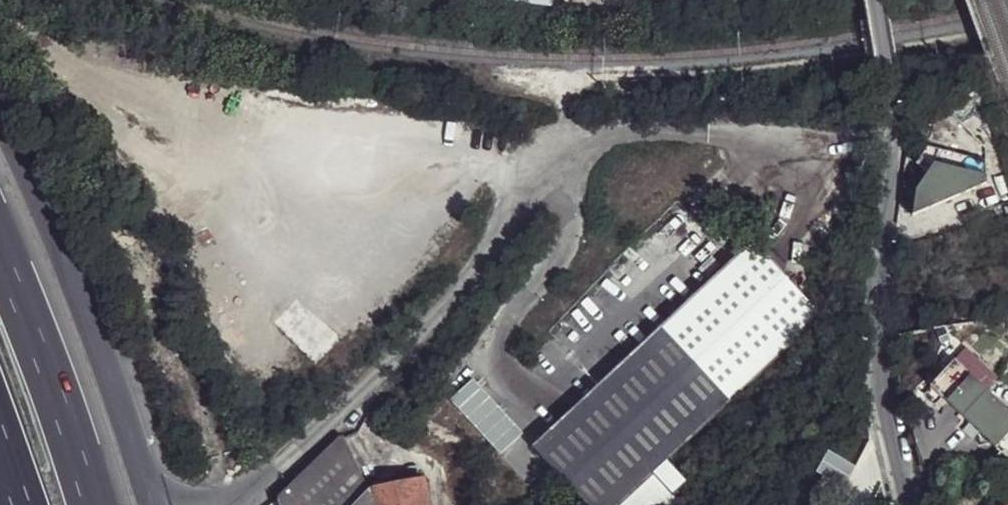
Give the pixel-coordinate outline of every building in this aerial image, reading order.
[(932,163),(985,175),(984,161),(927,147),(916,165),(927,170),(932,163)] [(985,175),(932,163),(927,170),(914,191),(910,215),(985,183),(985,175)] [(533,447),(552,467),(588,504),(672,504),(679,498),(676,494),(690,482),(668,460),(824,316),(754,241),(728,265),(533,447)] [(928,384),(994,446),(1007,431),(1007,410),(953,357),(928,384)] [(339,435),(275,500),(277,504),(432,504),(427,474),(373,485),(360,465),(369,458),(351,431),(341,438),(339,435)]
